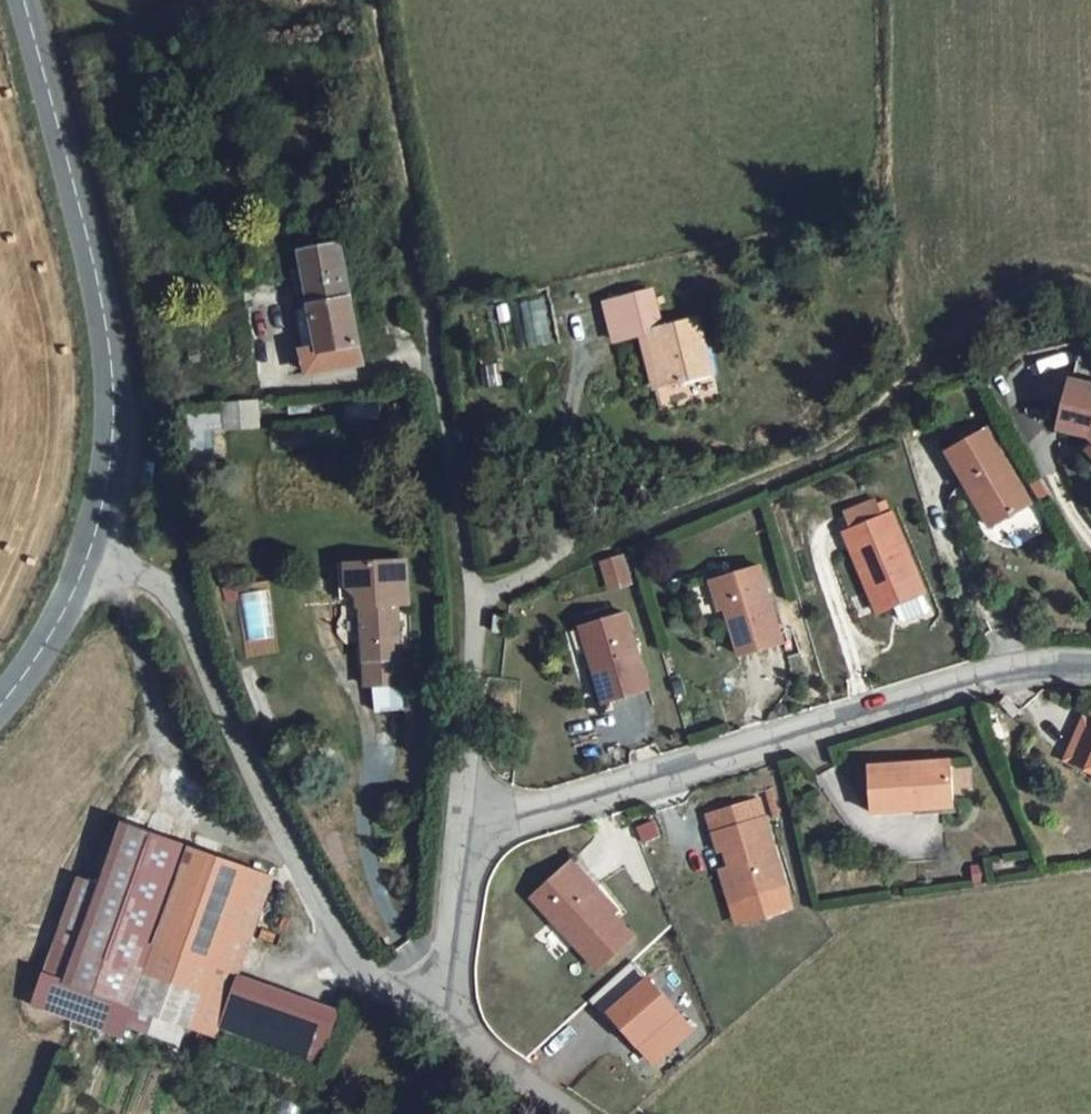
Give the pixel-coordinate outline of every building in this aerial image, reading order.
[(355,347),(338,248),(296,257),(306,307),(299,310),(307,356),(300,357),(303,377),(359,366),(355,347)] [(641,336),(648,334),(659,332),(648,286),(630,291),(641,336)] [(613,343),(641,336),(630,291),(601,298),(613,343)] [(693,323),(659,332),(648,334),(663,390),(707,379),(693,323)] [(1090,439),(1090,388),(1070,383),(1059,432),(1090,439)] [(223,429),(257,426),(255,405),(222,409),(223,429)] [(219,407),(187,406),(186,451),(210,451),(210,432),(218,432),(219,407)] [(1028,503),(988,434),(949,459),(989,527),(1028,503)] [(845,513),(851,529),(882,518),(875,501),(845,513)] [(920,596),(890,515),(882,518),(851,529),(843,532),(875,612),(891,606),(918,597),(920,596)] [(622,558),(604,563),(611,587),(629,581),(622,558)] [(403,610),(401,566),(343,568),(344,590),(357,602),(361,685),(396,684),(392,610),(403,610)] [(779,642),(756,570),(712,584),(733,657),(779,642)] [(918,597),(891,606),(896,620),(903,623),(920,617),(923,610),(918,597)] [(640,687),(621,621),(585,631),(594,664),(590,670),(599,700),(640,687)] [(1090,771),(1090,717),(1072,762),(1090,771)] [(946,758),(865,763),(868,809),(912,806),(912,797),(949,794),(946,758)] [(953,793),(971,791),(969,765),(951,766),(953,793)] [(949,794),(912,797),(912,806),(913,817),(961,815),(960,794),(949,794)] [(791,908),(765,816),(760,798),(704,813),(709,832),(714,852),(722,851),(742,922),(791,908)] [(124,1009),(188,843),(118,816),(94,877),(73,869),(21,1002),(107,1035),(111,1024),(163,1044),(169,1026),(124,1009)] [(266,873),(188,843),(124,1009),(169,1026),(202,1039),(266,873)] [(591,880),(571,860),(530,896),(594,968),(629,935),(585,887),(591,880)] [(634,961),(588,998),(616,1032),(624,1026),(654,1062),(692,1031),(634,961)] [(330,1000),(235,968),(215,1022),(312,1054),(330,1000)]
